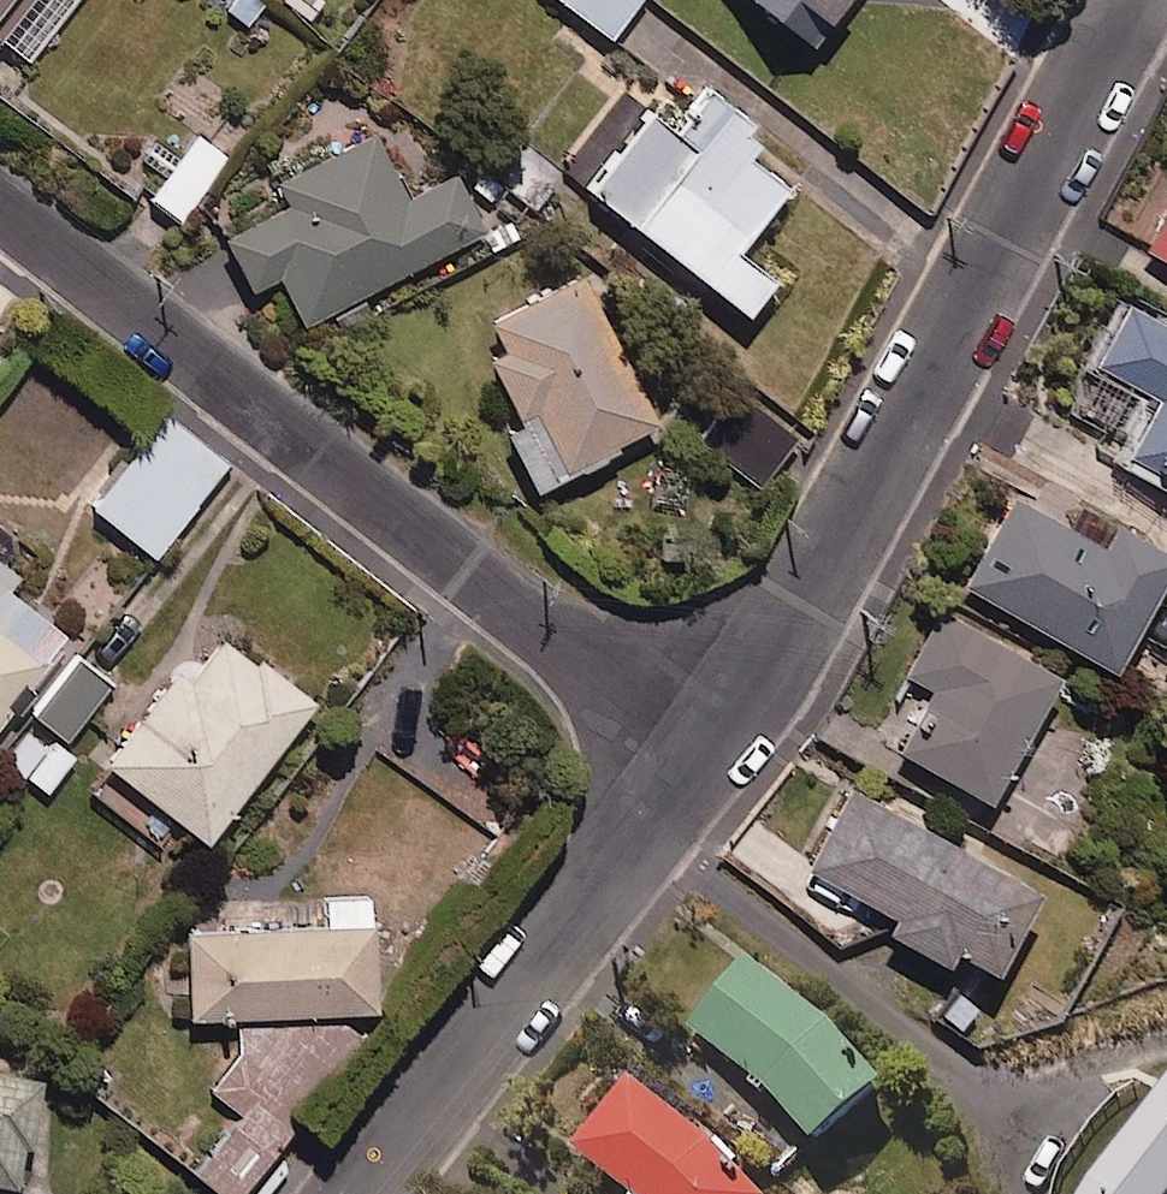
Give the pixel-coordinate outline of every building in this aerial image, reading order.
[(1,46),(29,68),(83,0),(0,0),(0,48),(1,46)] [(613,48),(651,0),(552,0),(613,48)] [(800,54),(851,0),(741,0),(800,54)] [(756,135),(711,98),(677,141),(650,119),(588,195),(744,322),(773,286),(736,255),(787,192),(740,154),(756,135)] [(411,210),(371,136),(279,186),(292,209),(223,246),(250,297),(277,283),(303,332),(482,235),(455,186),(411,210)] [(226,156),(196,137),(152,205),(181,224),(226,156)] [(562,178),(517,141),(488,177),(533,213),(562,178)] [(1146,254),(1166,267),(1166,219),(1146,254)] [(660,434),(582,281),(491,327),(505,355),(487,364),(520,430),(504,438),(534,498),(660,434)] [(1127,306),(1092,367),(1159,405),(1135,446),(1121,438),(1112,453),(1166,485),(1166,329),(1127,306)] [(795,440),(743,399),(703,450),(755,491),(795,440)] [(229,466),(169,417),(92,512),(152,561),(229,466)] [(1016,501),(962,588),(1110,680),(1166,589),(1166,560),(1119,530),(1103,555),(1016,501)] [(0,567),(0,726),(67,641),(6,594),(17,580),(0,567)] [(1058,684),(944,618),(908,680),(939,697),(903,759),(987,808),(1058,684)] [(310,711),(222,644),(188,688),(177,680),(88,797),(154,847),(172,823),(205,849),(310,711)] [(110,688),(76,662),(32,719),(65,745),(110,688)] [(71,762),(25,731),(2,765),(47,796),(71,762)] [(1039,903),(851,793),(804,872),(893,925),(884,940),(946,976),(954,962),(991,984),(1039,903)] [(234,1024),(239,1060),(205,1096),(236,1126),(191,1176),(211,1193),(245,1193),(284,1150),(266,1134),(373,1021),(375,1021),(372,898),(216,902),(217,934),(185,935),(188,1026),(234,1024)] [(892,1102),(760,970),(695,1035),(828,1167),(892,1102)] [(21,1193),(41,1084),(0,1076),(0,1190),(21,1193)] [(635,1088),(575,1154),(619,1193),(752,1193),(635,1088)]
